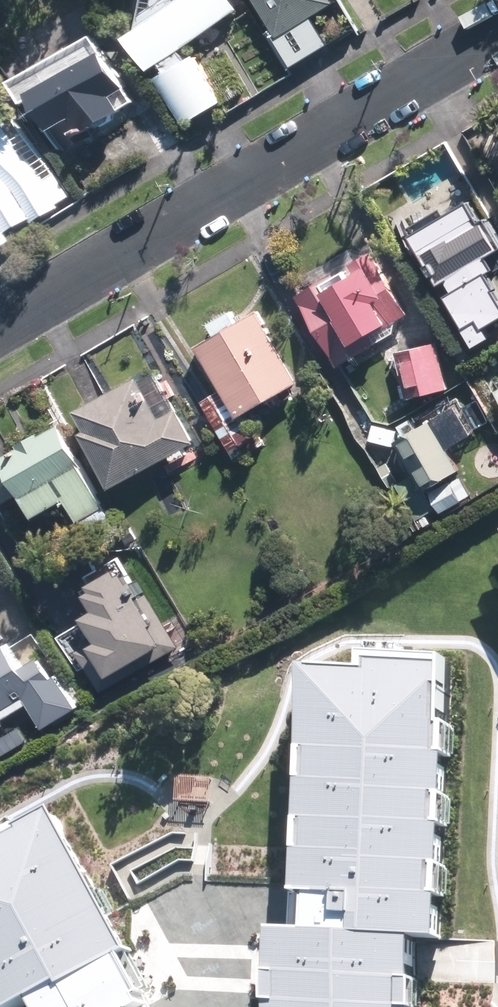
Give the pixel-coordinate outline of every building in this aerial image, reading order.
[(144,26),(132,35),(155,68),(164,61),(169,69),(155,78),(183,125),(226,100),(197,53),(187,59),(182,50),(240,8),(235,0),(148,0),(144,26)] [(333,0),(256,0),(273,28),(267,31),(289,67),(328,43),(311,15),(334,2),(333,0)] [(101,32),(22,77),(61,145),(68,141),(72,147),(96,134),(91,125),(136,99),(129,86),(131,85),(101,32)] [(5,140),(0,144),(0,223),(41,196),(5,140)] [(491,212),(485,202),(430,237),(455,276),(460,273),(465,283),(458,287),(476,317),(474,318),(486,337),(497,330),(497,324),(490,312),(491,312),(496,320),(497,318),(497,208),(491,212)] [(381,248),(306,289),(346,362),(370,349),(363,336),(414,309),(381,248)] [(263,306),(201,343),(242,412),(304,376),(263,306)] [(443,336),(401,347),(413,393),(455,382),(443,336)] [(144,372),(82,403),(121,480),(205,438),(188,403),(165,414),(144,372)] [(466,464),(438,416),(401,437),(429,485),(466,464)] [(0,455),(0,490),(6,503),(35,488),(46,508),(75,493),(87,516),(112,503),(68,420),(0,455)] [(177,629),(135,557),(109,572),(111,577),(104,581),(114,597),(103,603),(118,629),(105,636),(120,662),(177,629)] [(11,721),(8,715),(34,700),(41,712),(80,690),(55,645),(36,656),(21,630),(1,642),(0,640),(0,727),(11,721)] [(299,924),(258,923),(256,1006),(413,1006),(414,938),(438,938),(443,655),(351,653),(351,665),(304,664),(299,924)] [(0,1006),(165,1006),(68,811),(0,844),(0,1006)]
